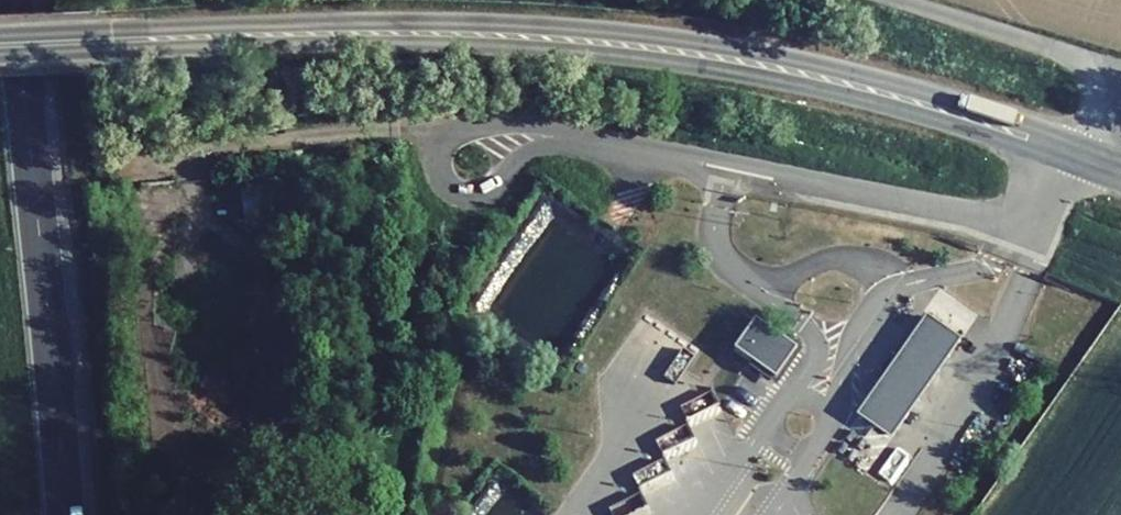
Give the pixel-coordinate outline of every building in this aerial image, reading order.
[(958,337),(922,315),(854,412),(889,436),(958,337)] [(752,316),(730,345),(771,374),(793,346),(752,316)]
